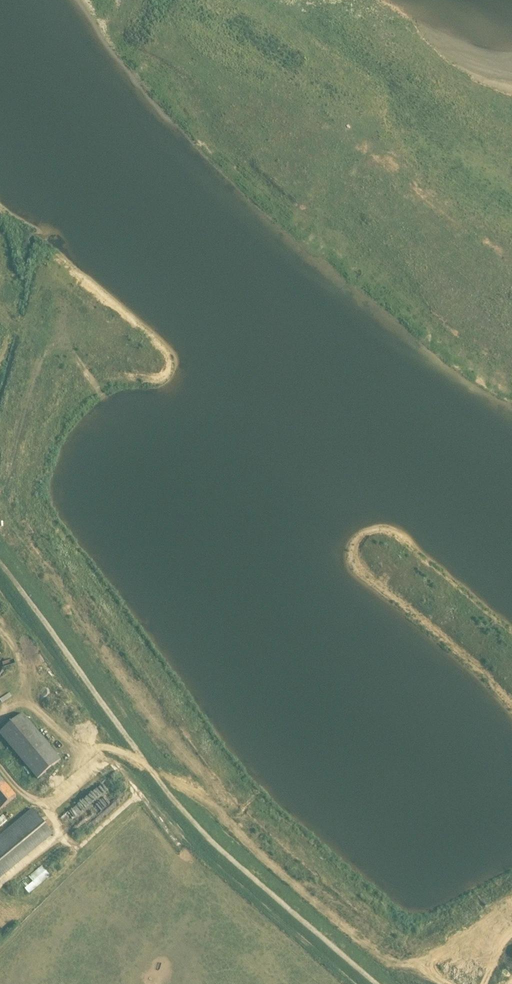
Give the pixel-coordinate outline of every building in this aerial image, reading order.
[(0,732),(0,735),(38,779),(61,759),(23,713),(0,732)] [(16,796),(0,777),(0,810),(16,796)] [(53,835),(32,810),(0,836),(0,879),(53,835)] [(30,893),(51,874),(42,864),(21,883),(30,893)]
